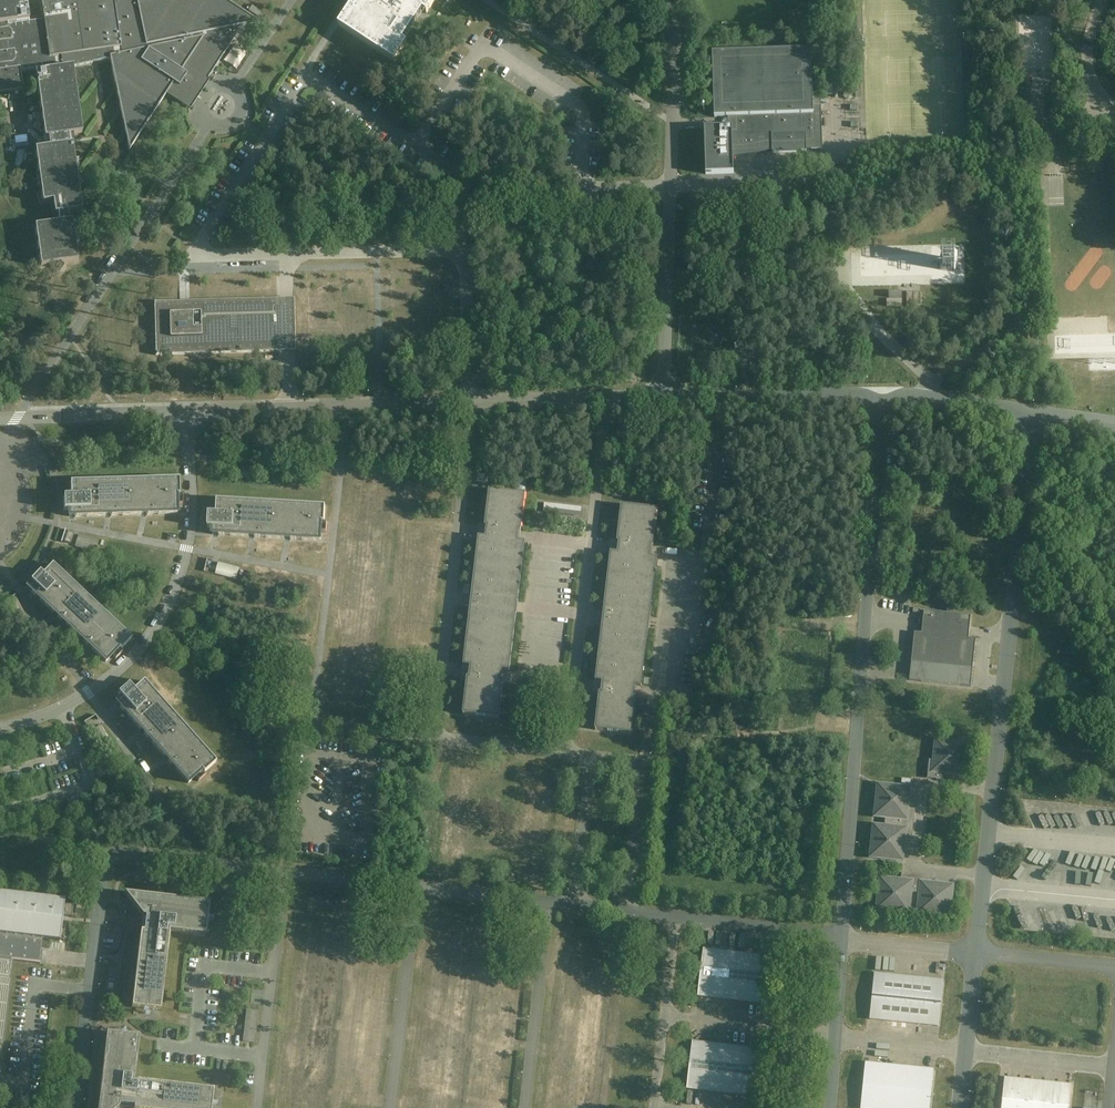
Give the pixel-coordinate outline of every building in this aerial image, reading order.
[(46,1),(41,1),(44,20),(29,22),(26,0),(0,0),(0,93),(23,89),(21,71),(35,69),(45,138),(48,138),(49,147),(35,149),(43,202),(53,201),(55,214),(57,214),(59,222),(35,226),(41,266),(78,261),(72,220),(69,221),(68,212),(82,210),(72,143),(69,144),(68,135),(82,133),(73,67),(110,59),(129,150),(169,89),(188,102),(192,95),(195,97),(203,85),(200,83),(204,77),(207,79),(243,25),(258,22),(224,0),(51,0),(46,1)] [(338,26),(394,63),(407,43),(403,41),(419,17),(423,11),(426,13),(427,13),(435,0),(361,0),(355,9),(351,6),(338,26)] [(262,14),(253,8),(250,13),(259,19),(262,14)] [(723,128),(704,128),(706,174),(734,173),(733,156),(740,156),(747,155),(754,154),(760,153),(767,152),(772,150),(772,152),(807,151),(806,150),(806,148),(810,148),(810,150),(822,149),(821,100),(815,100),(813,100),(811,50),(712,53),(714,106),(714,116),(714,117),(728,117),(728,127),(726,128),(723,128)] [(848,172),(834,172),(834,188),(848,187),(848,172)] [(907,292),(907,305),(920,305),(920,292),(907,292)] [(155,302),(154,302),(156,355),(157,352),(179,352),(179,351),(180,351),(179,349),(193,348),(193,350),(193,351),(194,351),(277,349),(278,349),(278,348),(277,303),(277,302),(276,302),(193,304),(192,304),(192,305),(192,308),(178,308),(178,305),(178,304),(177,304),(155,305),(155,302)] [(478,474),(477,481),(487,483),(487,480),(488,475),(478,474)] [(122,512),(122,515),(147,514),(147,515),(152,515),(152,511),(158,511),(158,514),(177,513),(177,495),(179,495),(179,479),(70,482),(70,496),(63,497),(64,510),(69,510),(69,516),(75,516),(75,517),(81,517),(81,513),(86,513),(87,516),(111,515),(111,516),(117,516),(117,512),(122,512)] [(613,486),(613,489),(623,490),(624,484),(624,483),(615,482),(614,482),(614,484),(613,486)] [(519,530),(521,530),(525,494),(490,489),(485,526),(479,525),(481,526),(480,537),(478,537),(478,538),(479,538),(472,596),(471,595),(471,596),(473,596),(472,606),(470,606),(470,607),(471,607),(465,665),(463,665),(465,665),(463,677),(462,677),(461,677),(467,678),(463,714),(499,718),(503,682),(501,681),(502,670),(509,671),(516,612),(514,611),(515,601),(517,601),(524,542),(518,542),(519,530)] [(302,537),(302,540),(321,541),(322,523),(324,523),(325,507),(217,500),(216,514),(209,514),(208,528),(213,528),(213,534),(219,535),(224,536),(225,532),(230,532),(230,535),(255,537),(255,538),(260,538),(260,534),(266,534),(266,538),(291,539),(291,540),(296,540),(296,536),(302,537)] [(651,546),(653,546),(658,509),(621,505),(617,541),(611,540),(611,541),(613,541),(612,553),(610,552),(610,553),(611,553),(605,611),(603,611),(605,612),(603,622),(601,622),(603,622),(596,680),(595,680),(595,681),(597,681),(595,692),(593,692),(593,693),(600,693),(595,730),(631,734),(635,697),(633,697),(634,685),(641,686),(648,627),(646,627),(647,617),(649,617),(656,558),(650,557),(651,546)] [(65,531),(62,541),(71,544),(74,533),(65,531)] [(79,534),(75,546),(95,553),(99,541),(79,534)] [(215,574),(235,579),(236,580),(239,567),(218,562),(215,574)] [(120,651),(120,650),(131,639),(52,564),(42,575),(39,572),(30,582),(31,583),(27,587),(32,592),(31,592),(35,596),(37,594),(42,598),(40,600),(58,617),(57,617),(61,621),(64,618),(68,622),(66,624),(84,641),(83,642),(87,645),(90,643),(94,647),(92,649),(106,662),(118,649),(120,651)] [(909,681),(971,687),(976,639),(969,638),(971,616),(924,611),(922,633),(914,632),(909,681)] [(130,713),(128,715),(144,734),(147,738),(150,736),(154,740),(152,742),(168,761),(171,765),(174,763),(178,767),(176,769),(188,783),(202,771),(204,773),(216,762),(144,681),(133,691),(128,685),(118,694),(121,698),(116,702),(121,707),(120,707),(124,712),(126,709),(130,713)] [(90,731),(101,749),(102,750),(112,743),(101,725),(90,731)] [(969,742),(963,742),(935,739),(933,760),(929,760),(928,772),(933,779),(943,780),(944,773),(965,776),(969,742)] [(911,821),(914,819),(915,809),(909,808),(911,787),(877,784),(874,817),(885,818),(884,826),(873,824),(870,858),(903,861),(905,840),(912,840),(913,831),(910,828),(911,822),(911,821)] [(917,915),(945,918),(950,918),(954,885),(932,883),(933,876),(923,875),(920,878),(919,877),(914,877),(911,874),(902,873),(901,879),(880,877),(876,910),(909,914),(912,892),(919,893),(917,915)] [(63,906),(64,901),(10,894),(10,890),(3,889),(3,894),(0,893),(0,1060),(1,1060),(2,1050),(3,1050),(13,960),(40,964),(40,963),(39,963),(42,938),(59,941),(62,916),(63,906)] [(124,893),(124,894),(143,917),(145,917),(143,932),(140,931),(131,1008),(160,1011),(169,935),(168,935),(169,932),(205,936),(209,903),(124,893)] [(704,949),(698,995),(766,1003),(772,957),(704,949)] [(870,1019),(938,1026),(942,980),(875,973),(870,1019)] [(247,1010),(243,1042),(255,1043),(259,1011),(247,1010)] [(213,1090),(137,1081),(137,1082),(134,1081),(139,1037),(106,1033),(98,1107),(119,1107),(119,1105),(134,1107),(211,1107),(213,1090)] [(693,1042),(688,1088),(756,1096),(761,1050),(693,1042)] [(933,1070),(866,1063),(861,1107),(929,1107),(933,1070)] [(1071,1085),(1005,1078),(1001,1107),(1069,1107),(1071,1085)]
